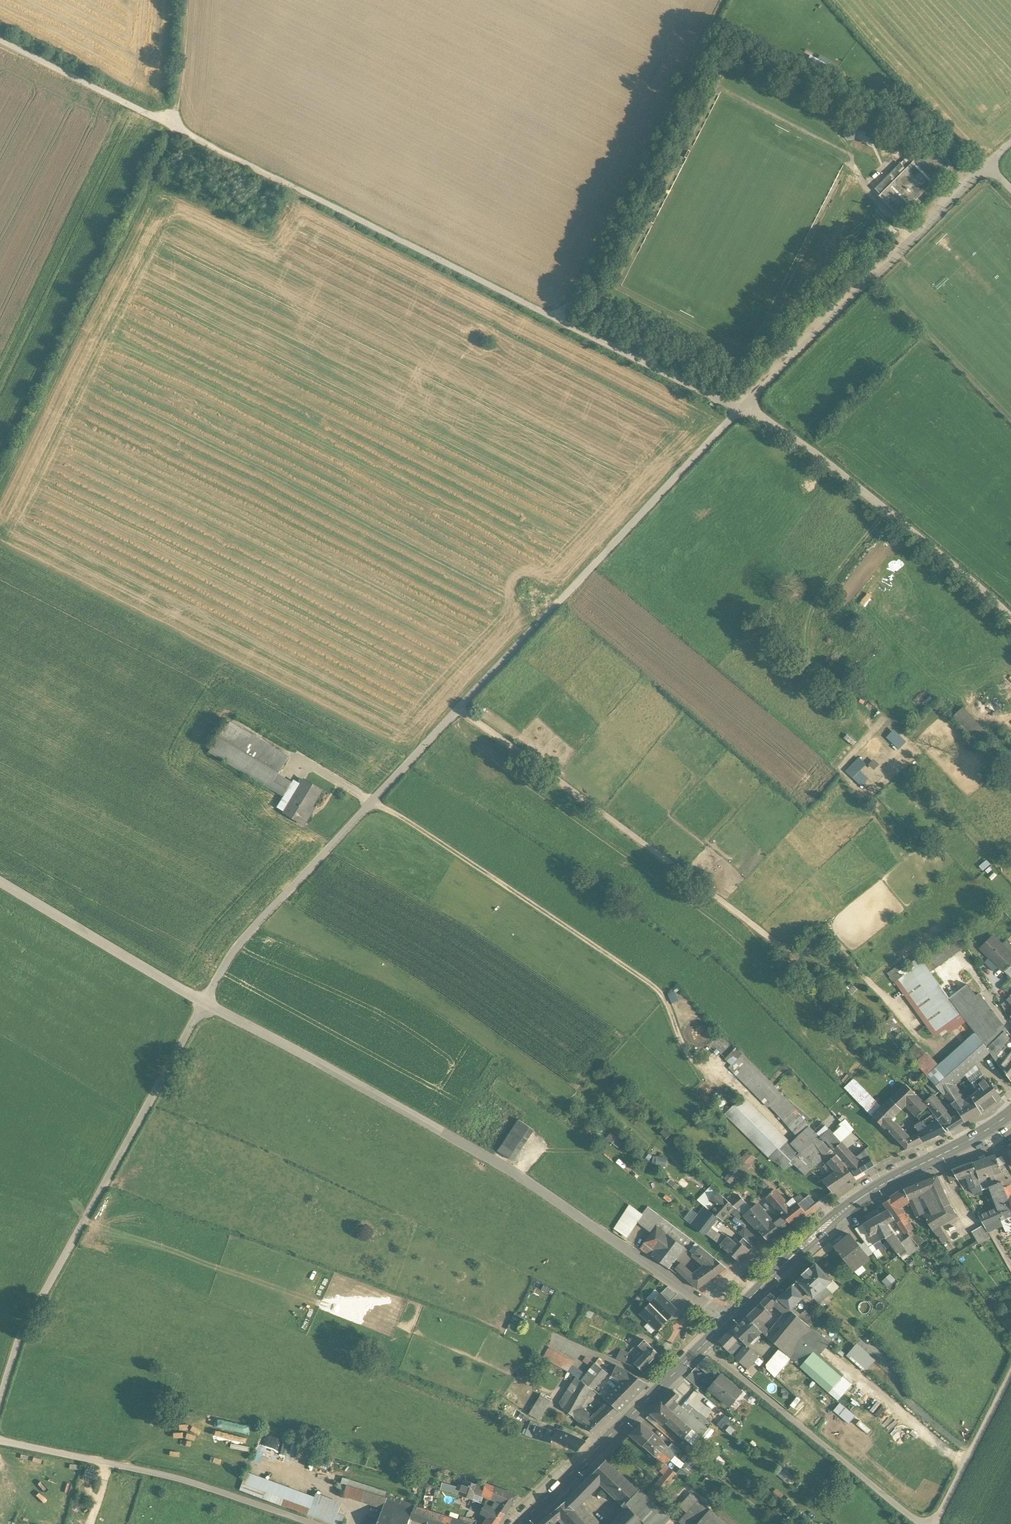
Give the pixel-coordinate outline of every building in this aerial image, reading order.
[(934,148),(885,198),(902,216),(952,166),(934,148)] [(891,227),(880,237),(887,244),(898,234),(891,227)] [(959,704),(949,714),(979,744),(989,734),(959,704)] [(209,752),(284,797),(291,783),(278,775),(288,757),(227,721),(209,752)] [(892,729),(885,737),(898,749),(905,741),(892,729)] [(873,769),(878,763),(872,758),(867,764),(873,769)] [(859,771),(855,775),(861,783),(866,779),(859,771)] [(285,813),(301,787),(292,781),(291,783),(284,797),(285,798),(278,809),(285,813)] [(304,781),(301,787),(285,813),(305,825),(311,814),(309,812),(321,791),(304,781)] [(959,934),(922,962),(930,973),(966,946),(959,934)] [(993,936),(981,949),(989,957),(989,958),(998,967),(1002,971),(1010,963),(1010,955),(1010,954),(1010,936),(1002,945),(993,936)] [(922,962),(919,957),(900,971),(905,977),(900,981),(937,1031),(950,1022),(955,1029),(966,1021),(954,1005),(949,998),(930,973),(922,962)] [(998,967),(989,958),(984,962),(993,972),(998,967)] [(967,985),(949,998),(954,1005),(977,1036),(989,1053),(993,1057),(1003,1045),(1009,1051),(1010,1049),(1010,1037),(979,994),(976,996),(967,985)] [(874,1013),(870,1017),(885,1034),(890,1030),(874,1013)] [(939,1069),(928,1078),(929,1080),(940,1092),(942,1094),(949,1089),(964,1075),(976,1065),(989,1053),(977,1036),(939,1069)] [(1009,1051),(1003,1045),(993,1057),(992,1057),(1010,1082),(1010,1049),(1009,1051)] [(731,1065),(742,1053),(735,1046),(724,1058),(731,1065)] [(837,1155),(825,1141),(824,1142),(820,1138),(818,1136),(813,1131),(809,1127),(778,1091),(742,1053),(728,1068),(768,1107),(769,1105),(797,1138),(806,1147),(813,1141),(825,1158),(828,1162),(835,1156),(836,1156),(837,1155)] [(939,1069),(925,1055),(915,1063),(928,1078),(939,1069)] [(976,1065),(964,1075),(971,1084),(983,1075),(976,1065)] [(862,1068),(851,1080),(852,1081),(857,1086),(867,1076),(862,1068)] [(1001,1098),(983,1075),(971,1084),(978,1093),(971,1098),(980,1113),(980,1114),(1001,1098)] [(940,1092),(929,1080),(925,1084),(935,1095),(940,1092)] [(857,1086),(852,1081),(844,1088),(851,1096),(859,1088),(857,1086)] [(915,1095),(906,1085),(885,1105),(880,1110),(872,1117),(872,1118),(881,1126),(889,1119),(890,1120),(906,1105),(915,1095)] [(871,1100),(859,1088),(851,1096),(872,1118),(872,1117),(880,1110),(871,1100)] [(971,1098),(964,1103),(949,1089),(942,1094),(956,1110),(959,1115),(960,1116),(964,1122),(973,1117),(980,1113),(971,1098)] [(875,1095),(871,1100),(880,1110),(885,1105),(875,1095)] [(927,1108),(915,1095),(906,1105),(916,1116),(918,1114),(918,1115),(927,1108)] [(791,1144),(743,1096),(724,1115),(765,1155),(780,1164),(796,1149),(791,1144)] [(952,1115),(949,1117),(933,1096),(926,1102),(937,1117),(949,1132),(964,1122),(960,1116),(959,1115),(954,1118),(952,1115)] [(927,1108),(918,1115),(918,1114),(916,1116),(921,1122),(932,1115),(927,1108)] [(932,1115),(921,1122),(926,1129),(937,1121),(932,1115)] [(910,1139),(898,1127),(890,1120),(889,1119),(881,1126),(884,1129),(886,1128),(894,1138),(906,1150),(923,1142),(917,1135),(910,1139)] [(519,1120),(498,1151),(512,1161),(534,1130),(519,1120)] [(845,1120),(841,1123),(838,1125),(839,1127),(831,1133),(832,1134),(840,1143),(841,1143),(854,1131),(845,1120)] [(937,1121),(926,1129),(919,1134),(917,1135),(923,1142),(946,1132),(937,1121)] [(926,1129),(921,1122),(915,1127),(919,1134),(926,1129)] [(822,1123),(813,1131),(818,1136),(820,1138),(828,1130),(822,1123)] [(861,1155),(856,1159),(852,1155),(841,1143),(840,1143),(832,1134),(831,1133),(828,1130),(820,1138),(824,1142),(825,1141),(837,1155),(836,1156),(840,1161),(841,1159),(849,1168),(850,1169),(848,1170),(854,1177),(873,1166),(869,1157),(866,1159),(863,1158),(861,1155)] [(617,1147),(622,1140),(609,1131),(604,1138),(617,1147)] [(797,1138),(791,1144),(796,1149),(800,1152),(806,1147),(797,1138)] [(868,1147),(860,1139),(857,1142),(864,1149),(868,1147)] [(806,1147),(800,1152),(796,1149),(780,1164),(781,1164),(786,1170),(790,1166),(792,1164),(794,1165),(801,1172),(804,1176),(809,1171),(810,1170),(825,1158),(813,1141),(806,1147)] [(865,1150),(860,1153),(861,1155),(863,1158),(866,1159),(869,1157),(865,1150)] [(651,1164),(664,1166),(665,1156),(652,1155),(651,1164)] [(836,1156),(835,1156),(828,1162),(837,1173),(830,1177),(822,1183),(825,1186),(831,1193),(854,1177),(848,1170),(847,1169),(849,1168),(844,1163),(843,1164),(840,1161),(836,1156)] [(996,1159),(995,1156),(987,1159),(993,1175),(1001,1172),(999,1167),(996,1159)] [(996,1159),(999,1167),(1005,1164),(1001,1156),(996,1159)] [(987,1159),(974,1163),(979,1179),(989,1176),(993,1175),(987,1159)] [(837,1173),(828,1162),(822,1167),(830,1177),(837,1173)] [(972,1164),(962,1166),(965,1176),(970,1190),(979,1185),(972,1164)] [(962,1166),(952,1171),(957,1179),(965,1176),(962,1166)] [(1004,1181),(1001,1172),(993,1175),(995,1179),(997,1184),(1002,1182),(1004,1188),(1010,1186),(1010,1184),(1010,1179),(1004,1181)] [(936,1177),(904,1190),(908,1201),(916,1218),(922,1215),(924,1214),(922,1211),(915,1197),(922,1194),(930,1191),(933,1198),(936,1203),(939,1211),(949,1205),(936,1177)] [(990,1181),(980,1184),(981,1186),(983,1189),(989,1187),(997,1184),(995,1179),(990,1181)] [(1002,1182),(997,1184),(989,1187),(997,1208),(995,1209),(1000,1221),(1010,1215),(1010,1206),(1008,1199),(1007,1196),(1004,1188),(1002,1182)] [(816,1194),(821,1200),(831,1193),(825,1186),(816,1194)] [(768,1188),(762,1194),(766,1199),(772,1193),(768,1188)] [(903,1190),(893,1197),(883,1203),(888,1210),(894,1220),(897,1224),(905,1218),(897,1207),(908,1201),(904,1190),(903,1190)] [(792,1198),(786,1204),(774,1191),(772,1193),(766,1199),(782,1216),(790,1224),(805,1213),(794,1200),(792,1198)] [(814,1191),(803,1200),(800,1196),(794,1200),(805,1213),(821,1200),(816,1194),(814,1191)] [(930,1191),(922,1194),(926,1201),(933,1198),(930,1191)] [(729,1203),(718,1193),(711,1201),(716,1205),(710,1212),(717,1217),(721,1221),(734,1208),(729,1203)] [(738,1195),(729,1203),(734,1208),(736,1209),(744,1202),(738,1195)] [(936,1203),(922,1211),(924,1214),(922,1215),(925,1219),(939,1211),(936,1203)] [(757,1205),(743,1216),(750,1223),(763,1212),(757,1205)] [(939,1211),(925,1219),(931,1230),(938,1225),(938,1226),(956,1215),(949,1205),(939,1211)] [(641,1215),(629,1206),(619,1221),(614,1229),(626,1238),(637,1221),(652,1232),(656,1227),(641,1215)] [(699,1247),(647,1207),(641,1215),(656,1227),(684,1248),(692,1255),(699,1247)] [(705,1207),(691,1225),(703,1235),(717,1217),(710,1212),(705,1207)] [(995,1209),(979,1217),(987,1232),(1002,1226),(1000,1221),(995,1209)] [(894,1220),(888,1210),(882,1213),(888,1224),(894,1220)] [(763,1212),(750,1223),(760,1233),(764,1229),(772,1223),(763,1212)] [(884,1222),(872,1228),(880,1241),(885,1238),(890,1235),(890,1234),(887,1227),(885,1225),(888,1224),(882,1213),(880,1215),(884,1222)] [(880,1215),(862,1225),(869,1237),(873,1245),(880,1241),(872,1228),(884,1222),(880,1215)] [(782,1216),(776,1222),(783,1229),(790,1224),(782,1216)] [(913,1230),(905,1218),(897,1224),(905,1235),(907,1233),(913,1230)] [(766,1231),(762,1235),(768,1242),(783,1229),(776,1222),(773,1224),(774,1225),(766,1231)] [(772,1223),(764,1229),(766,1231),(774,1225),(773,1224),(772,1223)] [(938,1226),(938,1225),(931,1230),(941,1243),(944,1241),(946,1239),(938,1226)] [(983,1226),(972,1232),(977,1242),(988,1236),(983,1226)] [(684,1248),(656,1227),(652,1232),(639,1249),(669,1269),(684,1248)] [(757,1241),(744,1229),(738,1235),(741,1238),(743,1239),(752,1247),(757,1241)] [(721,1233),(719,1237),(717,1235),(714,1232),(709,1238),(720,1246),(728,1238),(721,1233)] [(892,1233),(890,1234),(890,1235),(885,1238),(897,1253),(904,1248),(892,1233)] [(859,1246),(850,1235),(834,1248),(851,1270),(868,1257),(859,1246)] [(743,1239),(739,1242),(735,1239),(733,1242),(728,1237),(728,1238),(720,1246),(739,1262),(752,1247),(743,1239)] [(915,1243),(911,1237),(910,1237),(903,1242),(911,1254),(919,1247),(915,1243)] [(884,1246),(880,1241),(873,1245),(876,1250),(884,1246)] [(872,1253),(865,1242),(859,1246),(868,1257),(872,1253)] [(726,1269),(699,1247),(692,1255),(692,1256),(705,1266),(700,1272),(709,1280),(726,1269)] [(684,1248),(676,1260),(680,1263),(684,1267),(692,1256),(692,1255),(684,1248)] [(904,1248),(897,1253),(900,1257),(907,1252),(904,1248)] [(907,1252),(900,1257),(903,1260),(909,1255),(907,1252)] [(676,1260),(669,1269),(675,1274),(677,1271),(675,1269),(680,1263),(676,1260)] [(700,1272),(695,1277),(684,1267),(680,1263),(675,1269),(677,1271),(697,1289),(709,1280),(700,1272)] [(808,1270),(801,1275),(802,1276),(797,1282),(813,1298),(824,1288),(831,1282),(829,1280),(829,1277),(827,1274),(823,1274),(815,1265),(809,1271),(808,1270)] [(813,1298),(797,1282),(792,1286),(802,1297),(802,1298),(806,1303),(810,1300),(813,1304),(816,1302),(813,1298)] [(792,1286),(777,1300),(789,1310),(802,1298),(802,1297),(792,1286)] [(677,1294),(667,1287),(660,1295),(668,1303),(677,1294)] [(824,1288),(813,1298),(816,1302),(817,1303),(818,1303),(829,1293),(824,1288)] [(777,1300),(770,1294),(765,1299),(773,1305),(782,1312),(783,1311),(786,1313),(789,1310),(777,1300)] [(660,1295),(640,1314),(656,1329),(675,1310),(668,1303),(660,1295)] [(773,1305),(765,1299),(760,1304),(767,1311),(773,1305)] [(760,1304),(746,1317),(757,1328),(771,1315),(767,1311),(760,1304)] [(797,1317),(789,1310),(786,1313),(769,1333),(766,1337),(791,1359),(801,1368),(814,1352),(821,1344),(826,1347),(830,1343),(818,1333),(812,1329),(805,1323),(798,1317),(797,1317)] [(805,1311),(798,1317),(805,1323),(811,1317),(805,1311)] [(514,1313),(507,1329),(515,1332),(522,1317),(514,1313)] [(757,1328),(746,1317),(732,1331),(746,1346),(747,1347),(761,1333),(758,1330),(758,1329),(757,1328)] [(769,1333),(761,1326),(758,1329),(758,1330),(761,1333),(766,1337),(769,1333)] [(732,1331),(731,1330),(719,1343),(735,1358),(746,1346),(732,1331)] [(662,1336),(659,1333),(654,1338),(657,1341),(662,1336)] [(642,1350),(633,1360),(637,1362),(634,1365),(635,1365),(642,1371),(658,1354),(648,1344),(642,1350)] [(637,1347),(636,1345),(629,1353),(627,1354),(626,1356),(633,1360),(642,1350),(638,1346),(637,1347)] [(746,1346),(735,1358),(736,1359),(747,1369),(753,1362),(754,1361),(757,1357),(747,1347),(746,1346)] [(874,1362),(855,1346),(847,1356),(866,1372),(874,1362)] [(574,1362),(548,1347),(542,1357),(568,1372),(572,1365),(574,1362)] [(779,1349),(766,1366),(766,1369),(774,1378),(791,1359),(779,1349)] [(627,1354),(620,1351),(616,1359),(632,1367),(635,1365),(634,1365),(637,1362),(633,1360),(626,1356),(627,1354)] [(814,1352),(801,1368),(827,1391),(841,1375),(814,1352)] [(757,1357),(754,1361),(753,1362),(756,1365),(761,1360),(757,1356),(757,1357)] [(715,1365),(706,1357),(697,1366),(707,1375),(715,1365)] [(606,1366),(598,1359),(594,1364),(603,1371),(606,1366)] [(594,1364),(585,1376),(581,1382),(588,1387),(592,1390),(607,1374),(603,1371),(594,1364)] [(585,1376),(572,1365),(568,1372),(574,1377),(575,1378),(581,1382),(585,1376)] [(621,1381),(604,1399),(609,1403),(619,1413),(647,1384),(630,1374),(616,1366),(611,1376),(621,1381)] [(741,1392),(721,1376),(709,1391),(728,1406),(741,1392)] [(581,1382),(575,1378),(559,1403),(562,1408),(566,1411),(582,1425),(589,1417),(581,1410),(580,1409),(581,1407),(589,1396),(592,1398),(596,1393),(588,1387),(581,1382)] [(553,1395),(539,1387),(527,1380),(524,1386),(540,1396),(549,1401),(550,1401),(553,1395)] [(672,1391),(661,1403),(671,1411),(677,1405),(674,1402),(678,1397),(672,1391)] [(540,1396),(528,1415),(539,1421),(546,1424),(546,1423),(554,1424),(557,1416),(545,1411),(550,1401),(549,1401),(540,1396)] [(694,1413),(678,1397),(674,1402),(677,1405),(671,1411),(671,1412),(673,1414),(691,1430),(695,1433),(700,1427),(699,1426),(702,1422),(694,1414),(694,1413)] [(853,1415),(856,1411),(840,1400),(837,1404),(853,1415)] [(591,1419),(589,1417),(582,1425),(585,1427),(585,1428),(594,1435),(619,1413),(609,1403),(591,1419)] [(671,1412),(661,1403),(650,1414),(646,1418),(652,1424),(656,1420),(662,1426),(665,1423),(673,1414),(671,1412)] [(691,1430),(673,1414),(665,1423),(674,1431),(671,1433),(676,1437),(678,1435),(683,1440),(684,1439),(692,1446),(696,1442),(700,1437),(696,1434),(691,1430)] [(536,1423),(530,1421),(527,1430),(533,1432),(535,1427),(536,1423)] [(665,1445),(640,1424),(629,1435),(654,1458),(659,1452),(664,1447),(665,1445)] [(547,1430),(535,1427),(533,1432),(531,1438),(544,1442),(547,1431),(547,1430)] [(562,1434),(553,1430),(553,1432),(547,1430),(547,1431),(544,1442),(550,1444),(552,1441),(558,1443),(562,1434)] [(584,1443),(562,1434),(558,1443),(576,1452),(584,1443)] [(259,1447),(271,1451),(275,1440),(263,1436),(259,1447)] [(714,1449),(700,1437),(696,1442),(710,1454),(714,1449)] [(278,1444),(274,1456),(281,1458),(284,1445),(278,1444)] [(680,1451),(671,1444),(667,1449),(666,1449),(675,1457),(680,1451)] [(667,1449),(664,1447),(659,1452),(670,1460),(670,1461),(671,1462),(675,1457),(666,1449),(667,1449)] [(670,1460),(659,1452),(654,1458),(665,1466),(670,1461),(670,1460)] [(616,1461),(610,1455),(605,1460),(611,1466),(616,1461)] [(694,1464),(689,1459),(685,1464),(690,1468),(694,1464)] [(605,1460),(591,1475),(600,1483),(624,1506),(638,1492),(638,1491),(611,1466),(605,1460)] [(735,1470),(726,1462),(721,1468),(730,1475),(735,1470)] [(676,1465),(672,1471),(676,1474),(680,1468),(676,1465)] [(665,1466),(660,1472),(663,1475),(669,1469),(665,1466)] [(785,1472),(777,1466),(772,1472),(780,1478),(785,1472)] [(663,1475),(646,1496),(654,1503),(677,1475),(672,1471),(669,1469),(663,1475)] [(591,1475),(574,1492),(583,1501),(600,1483),(591,1475)] [(310,1506),(243,1481),(240,1491),(262,1499),(280,1506),(307,1515),(310,1506)] [(516,1496),(485,1485),(484,1488),(464,1481),(461,1490),(459,1496),(471,1500),(474,1492),(491,1499),(496,1501),(491,1509),(496,1512),(497,1511),(504,1515),(517,1497),(516,1496)] [(346,1486),(338,1483),(336,1490),(344,1493),(346,1486)] [(369,1493),(346,1486),(344,1493),(343,1496),(365,1503),(369,1493)] [(461,1490),(449,1486),(447,1492),(459,1496),(461,1490)] [(638,1491),(638,1492),(624,1506),(627,1509),(628,1508),(642,1522),(640,1523),(666,1523),(669,1520),(638,1491)] [(574,1492),(565,1502),(573,1511),(580,1503),(582,1502),(583,1501),(574,1492)] [(386,1498),(369,1493),(365,1503),(382,1509),(386,1498)] [(692,1494),(679,1508),(687,1514),(679,1523),(725,1523),(709,1510),(692,1494)] [(313,1497),(310,1506),(307,1515),(307,1516),(330,1523),(333,1523),(337,1514),(340,1507),(313,1497)] [(386,1497),(386,1498),(382,1509),(378,1520),(377,1523),(408,1523),(409,1520),(414,1507),(386,1497)] [(484,1505),(474,1501),(474,1502),(472,1501),(469,1510),(480,1514),(484,1505)] [(545,1519),(550,1523),(552,1523),(559,1518),(561,1518),(566,1523),(578,1523),(582,1521),(573,1511),(565,1502),(545,1519)] [(580,1503),(573,1511),(582,1521),(584,1523),(598,1523),(582,1505),(580,1503)] [(484,1505),(480,1514),(487,1518),(484,1523),(498,1523),(504,1515),(497,1511),(496,1512),(491,1509),(484,1505)] [(788,1510),(781,1505),(778,1510),(784,1514),(788,1510)] [(414,1507),(409,1520),(423,1523),(449,1523),(451,1519),(414,1507)] [(642,1522),(628,1508),(627,1509),(612,1523),(640,1523),(642,1522)] [(797,1518),(788,1510),(784,1514),(793,1522),(797,1518)] [(337,1514),(333,1523),(341,1523),(343,1516),(337,1514)] [(367,1516),(364,1523),(377,1523),(378,1520),(367,1516)]
